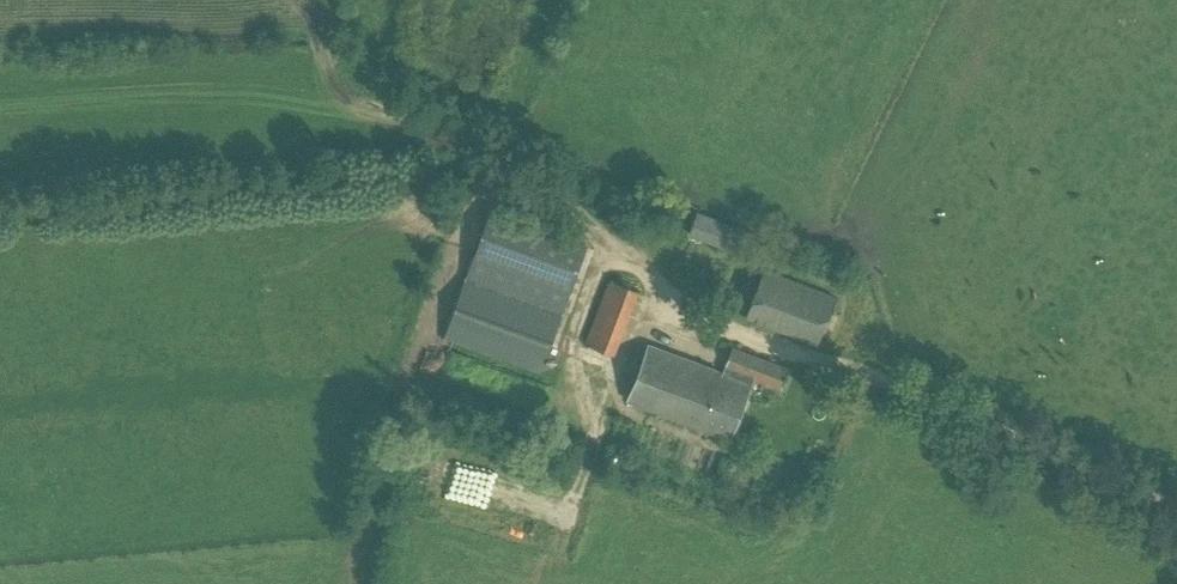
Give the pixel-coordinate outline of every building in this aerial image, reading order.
[(491,208),(445,338),(543,374),(588,243),(491,208)] [(691,233),(729,248),(737,228),(699,213),(691,233)] [(765,266),(746,318),(816,347),(836,293),(765,266)] [(609,277),(584,343),(615,354),(640,289),(609,277)] [(731,439),(752,384),(650,345),(629,400),(731,439)] [(735,345),(726,368),(783,389),(789,365),(735,345)]
